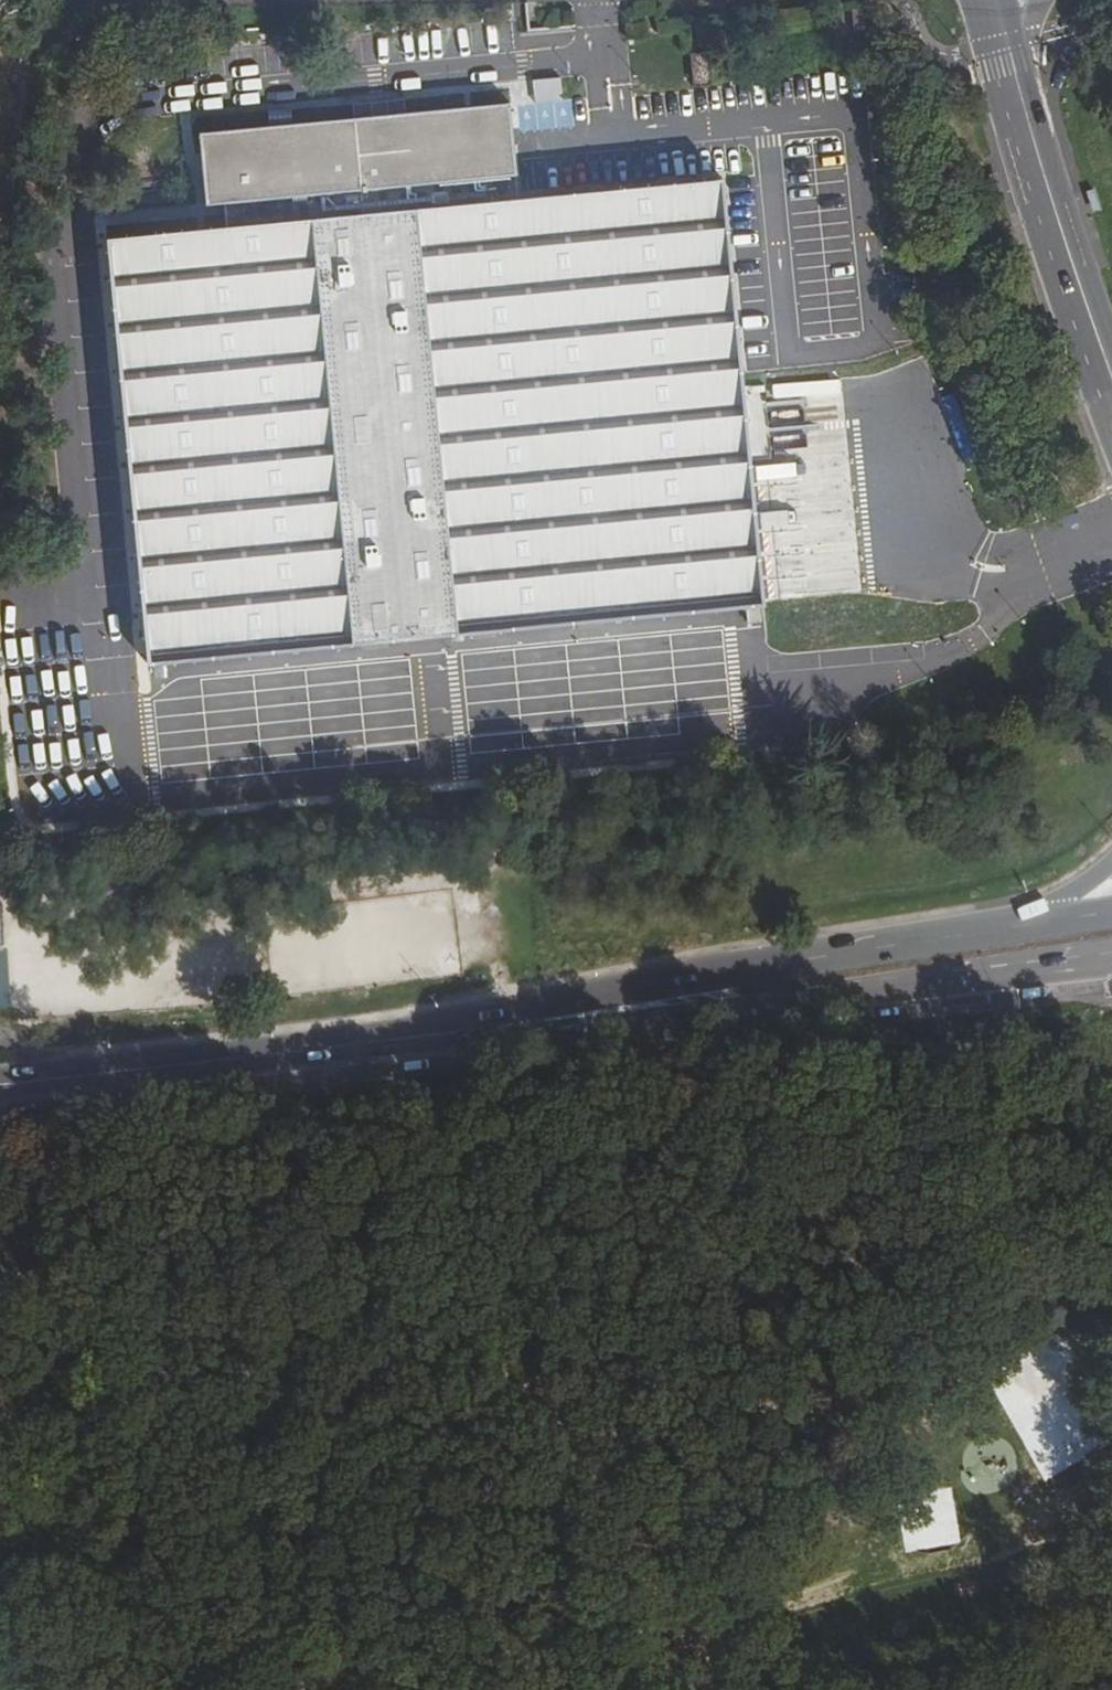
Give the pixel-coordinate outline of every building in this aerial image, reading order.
[(867,28),(865,9),(855,10),(857,29),(867,28)] [(712,84),(709,53),(693,54),(696,85),(712,84)] [(514,112),(201,142),(208,211),(228,209),(230,234),(107,247),(149,662),(763,597),(749,456),(721,180),(524,202),(514,112)]
